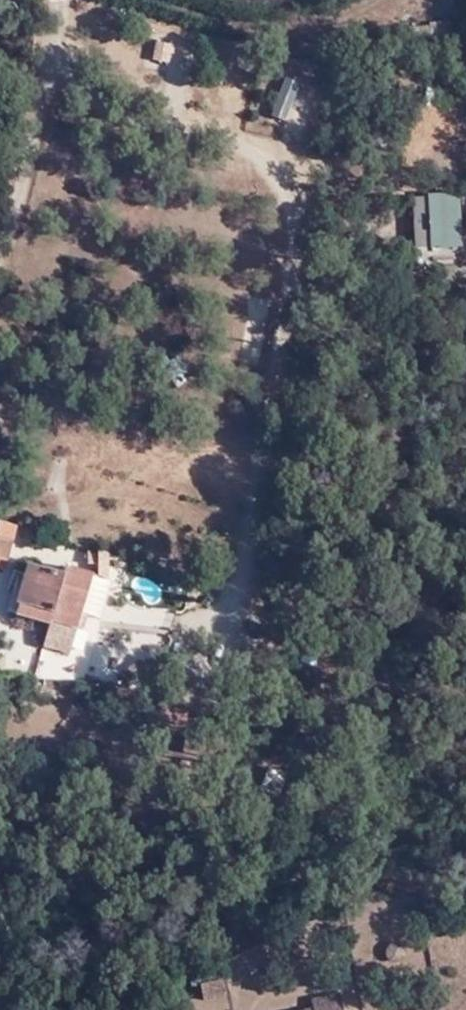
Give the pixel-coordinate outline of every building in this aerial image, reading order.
[(151,40),(148,60),(171,63),(173,43),(151,40)] [(268,114),(284,120),(301,78),(283,71),(289,57),(273,51),(263,76),(280,82),(268,114)] [(29,538),(12,532),(1,560),(18,566),(29,538)] [(81,631),(89,612),(105,576),(76,565),(73,574),(38,563),(25,601),(59,612),(56,620),(81,631)] [(59,612),(25,601),(19,615),(53,627),(56,620),(59,612)] [(99,616),(89,612),(81,631),(91,636),(99,616)] [(333,993),(306,999),(308,1007),(297,1009),(336,1009),(333,993)]
